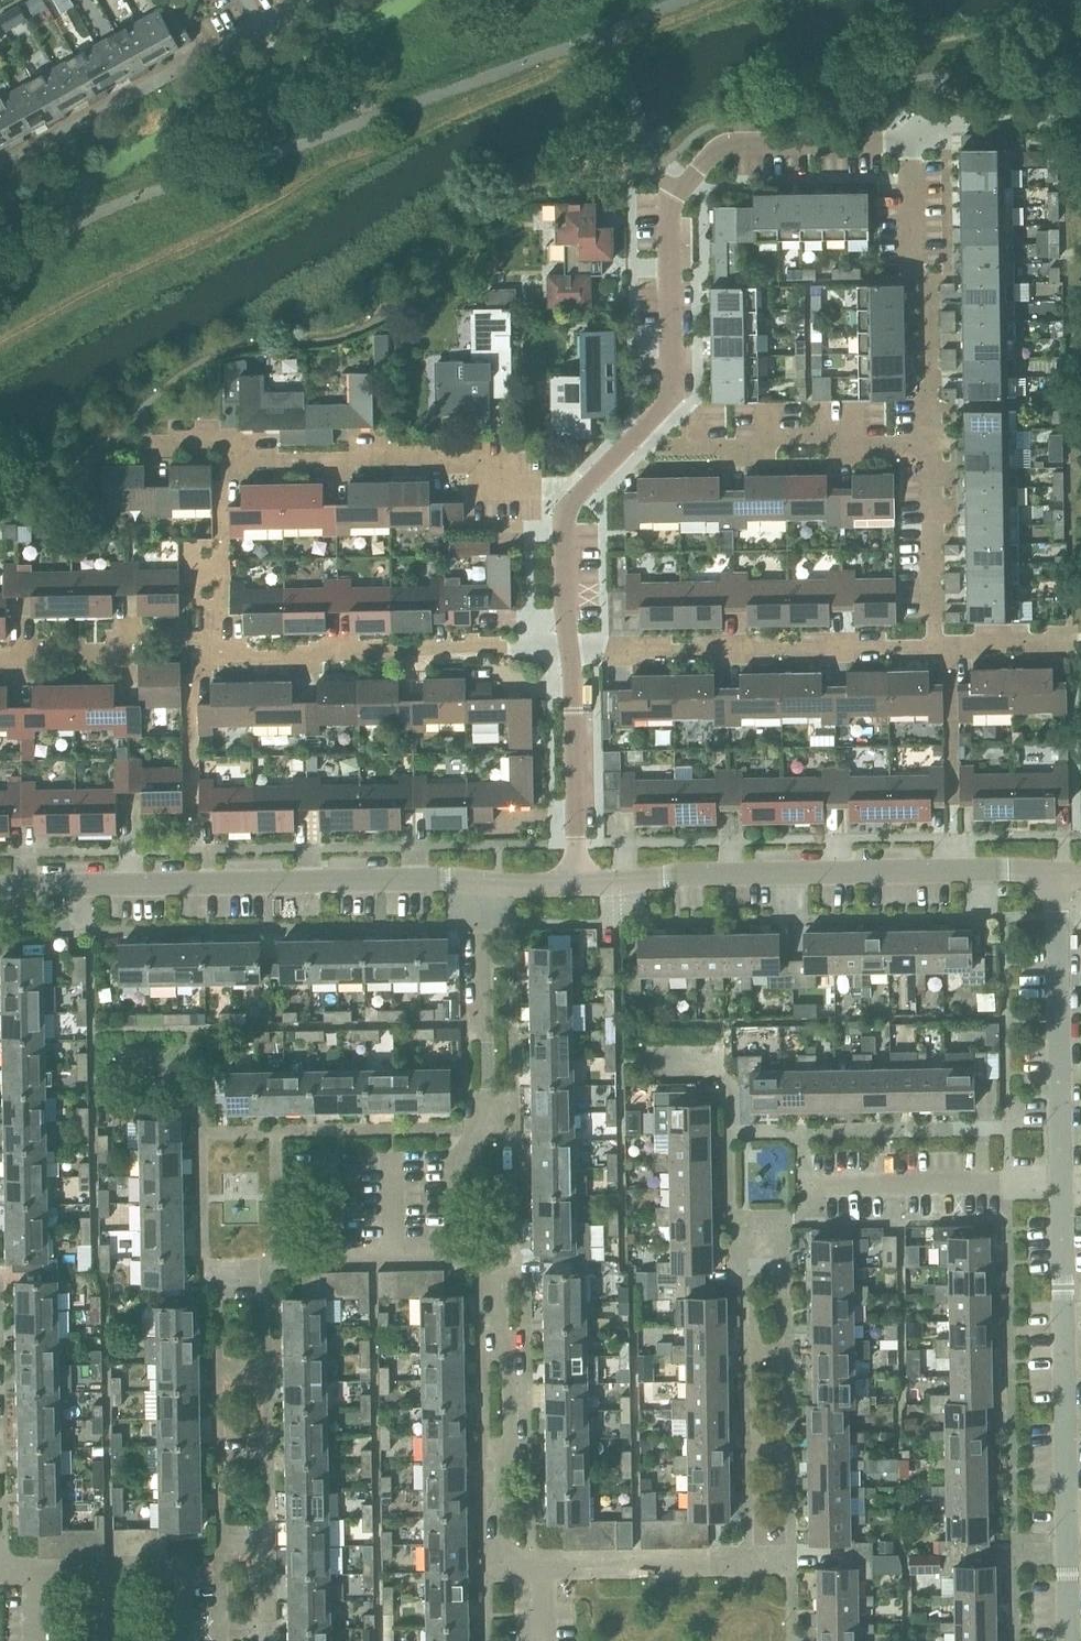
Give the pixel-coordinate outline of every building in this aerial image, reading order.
[(27,1),(35,15),(49,7),(46,0),(30,0),(27,1)] [(0,17),(0,20),(6,31),(24,22),(16,8),(0,17)] [(160,8),(139,20),(160,59),(194,40),(180,15),(168,22),(160,8)] [(139,20),(118,32),(142,76),(152,70),(149,65),(160,59),(139,20)] [(118,32),(97,44),(119,82),(130,76),(133,81),(142,76),(118,32)] [(97,44),(76,55),(101,99),(110,93),(107,88),(119,82),(97,44)] [(76,55),(56,67),(77,105),(88,99),(91,104),(101,99),(76,55)] [(56,67),(35,78),(59,122),(69,117),(66,111),(77,105),(56,67)] [(35,78),(14,90),(36,128),(47,122),(50,127),(59,122),(35,78)] [(0,98),(0,113),(18,145),(27,140),(24,134),(36,128),(14,90),(0,98)] [(0,113),(0,148),(5,145),(8,150),(18,145),(0,113)] [(961,149),(962,169),(1013,168),(1013,133),(965,134),(966,149),(961,149)] [(1049,154),(1049,167),(1059,167),(1058,154),(1049,154)] [(1059,167),(1049,167),(1049,181),(1059,181),(1059,167)] [(962,169),(962,188),(1013,187),(1013,168),(962,169)] [(962,188),(962,207),(1014,206),(1013,187),(962,188)] [(1049,191),(1050,205),(1059,205),(1059,191),(1049,191)] [(846,192),(824,193),(824,240),(847,239),(846,192)] [(870,192),(846,192),(847,239),(870,239),(870,192)] [(755,194),(755,207),(756,207),(756,241),(779,240),(778,193),(755,194)] [(801,193),(778,193),(779,240),(802,240),(801,193)] [(824,193),(801,193),(802,240),(824,240),(824,193)] [(566,244),(567,275),(567,276),(593,275),(604,275),(604,259),(614,259),(614,226),(598,227),(597,203),(558,204),(558,244),(566,244)] [(1059,205),(1050,205),(1050,219),(1059,219),(1059,205)] [(962,207),(963,226),(1014,225),(1014,206),(962,207)] [(715,207),(716,287),(741,287),(740,241),(756,241),(756,207),(755,207),(715,207)] [(963,226),(963,245),(1014,244),(1014,225),(963,226)] [(1050,230),(1050,243),(1060,243),(1060,229),(1050,230)] [(1060,243),(1050,243),(1051,257),(1060,257),(1060,243)] [(963,245),(963,264),(1015,263),(1014,244),(963,245)] [(963,264),(964,283),(1015,282),(1015,263),(963,264)] [(1051,267),(1051,281),(1061,281),(1060,267),(1051,267)] [(848,278),(847,268),(834,268),(834,278),(848,278)] [(861,268),(847,268),(848,278),(861,278),(861,268)] [(802,279),(802,269),(788,270),(789,279),(802,279)] [(816,269),(802,269),(802,279),(816,279),(816,269)] [(567,276),(567,275),(549,275),(550,308),(593,307),(593,275),(567,276)] [(772,276),(757,276),(758,286),(772,286),(772,276)] [(964,283),(964,302),(1015,301),(1015,282),(964,283)] [(942,283),(942,293),(956,292),(955,283),(942,283)] [(858,285),(859,308),(905,307),(905,284),(858,285)] [(712,287),(712,310),(758,310),(758,287),(741,287),(716,287),(712,287)] [(488,289),(489,304),(504,304),(504,289),(488,289)] [(796,295),(796,309),(805,309),(805,295),(796,295)] [(812,295),(812,309),(822,308),(822,295),(812,295)] [(964,302),(964,321),(1016,320),(1015,301),(964,302)] [(859,308),(859,330),(905,330),(905,307),(859,308)] [(822,308),(812,309),(812,323),(822,323),(822,308)] [(475,362),(438,362),(438,404),(460,403),(460,414),(492,413),(491,397),(513,396),(511,309),(475,309),(475,362)] [(805,309),(796,309),(796,323),(805,323),(805,309)] [(712,310),(713,333),(759,332),(758,310),(712,310)] [(942,311),(942,321),(956,321),(956,310),(942,311)] [(964,321),(965,340),(1016,339),(1016,320),(964,321)] [(956,321),(942,321),(942,331),(956,331),(956,321)] [(859,330),(860,353),(906,352),(905,330),(859,330)] [(597,414),(617,414),(616,331),(584,332),(585,376),(552,377),(553,436),(597,435),(597,414)] [(713,333),(713,356),(759,355),(759,332),(713,333)] [(388,334),(376,334),(377,361),(388,361),(388,334)] [(965,340),(965,359),(1016,358),(1016,339),(965,340)] [(796,340),(797,354),(806,354),(805,340),(796,340)] [(812,340),(812,354),(823,354),(822,340),(812,340)] [(943,349),(943,359),(957,359),(956,348),(943,349)] [(860,353),(860,376),(906,375),(906,352),(860,353)] [(806,354),(797,354),(797,369),(806,369),(806,354)] [(823,354),(812,354),(813,368),(823,368),(823,354)] [(713,356),(713,378),(760,378),(759,355),(713,356)] [(241,402),(242,429),(282,428),(283,444),(309,443),(308,405),(306,405),(305,392),(267,392),(264,390),(264,376),(266,376),(266,374),(247,374),(247,358),(226,363),(227,402),(241,402)] [(965,359),(965,378),(1017,377),(1016,358),(965,359)] [(957,359),(943,359),(943,369),(957,369),(957,359)] [(352,404),(308,405),(309,443),(335,443),(334,427),(375,426),(374,372),(351,373),(352,404)] [(906,375),(860,376),(860,399),(907,398),(906,375)] [(832,376),(813,377),(814,400),(832,400),(832,376)] [(1017,377),(965,378),(966,397),(1017,396),(1017,377)] [(760,378),(713,378),(714,402),(760,401),(760,378)] [(797,386),(797,400),(806,400),(806,386),(797,386)] [(943,388),(943,398),(957,398),(957,388),(943,388)] [(966,410),(966,430),(1018,429),(1017,409),(966,410)] [(1054,409),(1054,423),(1063,423),(1063,409),(1054,409)] [(966,430),(966,449),(1018,448),(1018,429),(966,430)] [(1050,447),(1064,447),(1064,434),(1050,434),(1050,447)] [(1064,460),(1064,447),(1050,447),(1050,460),(1064,460)] [(966,449),(967,468),(1018,467),(1018,448),(966,449)] [(171,485),(159,486),(159,517),(173,517),(173,508),(213,507),(212,464),(171,465),(171,485)] [(159,517),(159,486),(146,486),(146,465),(104,466),(105,509),(145,509),(145,517),(159,517)] [(967,468),(967,487),(1019,486),(1018,467),(967,468)] [(1055,472),(1055,485),(1064,485),(1064,472),(1055,472)] [(854,488),(841,488),(842,526),(856,526),(856,517),(896,517),(895,473),(854,474),(854,488)] [(828,474),(787,475),(788,519),(828,518),(828,526),(842,526),(841,488),(829,488),(828,474)] [(747,490),(734,490),(735,528),(748,528),(748,519),(788,519),(787,475),(746,476),(747,490)] [(721,476),(680,477),(681,520),(720,520),(720,528),(735,528),(734,490),(721,490),(721,476)] [(681,520),(680,477),(639,478),(639,491),(626,492),(626,530),(641,530),(641,521),(681,520)] [(431,481),(390,482),(391,526),(431,525),(431,534),(445,534),(445,519),(445,502),(431,502),(431,481)] [(350,504),(337,504),(338,536),(352,536),(352,526),(391,526),(390,482),(350,482),(350,504)] [(324,483),(284,484),(284,527),(324,527),(324,536),(338,536),(337,504),(325,504),(324,483)] [(284,527),(284,484),(243,484),(243,505),(230,505),(230,537),(244,536),(244,528),(284,527)] [(1064,485),(1055,485),(1055,499),(1065,499),(1064,485)] [(967,487),(967,506),(1019,505),(1019,486),(967,487)] [(465,501),(445,502),(445,519),(465,518),(465,501)] [(967,506),(968,525),(1019,524),(1019,505),(967,506)] [(1055,510),(1055,523),(1065,523),(1065,510),(1055,510)] [(18,523),(5,523),(5,538),(18,538),(18,523)] [(1065,523),(1055,523),(1056,538),(1065,537),(1065,523)] [(33,540),(32,524),(19,524),(19,541),(33,540)] [(968,525),(968,544),(1020,543),(1019,524),(968,525)] [(491,554),(491,537),(451,538),(451,554),(489,554),(491,554)] [(968,544),(968,563),(1020,562),(1020,543),(968,544)] [(946,544),(946,554),(960,554),(960,544),(946,544)] [(461,577),(445,578),(445,609),(445,624),(472,624),(472,608),(512,607),(512,554),(491,554),(489,554),(490,586),(461,586),(461,577)] [(112,571),(73,571),(73,615),(114,614),(114,593),(126,593),(126,562),(111,562),(112,571)] [(139,562),(126,562),(126,593),(139,593),(139,614),(181,613),(180,570),(139,570),(139,562)] [(968,563),(969,582),(1020,581),(1020,562),(968,563)] [(8,637),(7,595),(20,595),(19,564),(5,564),(6,593),(0,593),(0,637),(8,637)] [(33,564),(19,564),(20,595),(32,595),(33,616),(73,615),(73,571),(33,572),(33,564)] [(829,579),(789,580),(790,624),(831,623),(831,609),(843,609),(843,570),(829,571),(829,579)] [(857,570),(843,570),(843,609),(856,609),(856,623),(898,622),(897,578),(857,578),(857,570)] [(721,581),(682,581),(682,626),(724,625),(723,611),(736,611),(735,572),(721,573),(721,581)] [(749,572),(735,572),(736,611),(749,611),(749,624),(790,624),(789,580),(749,581),(749,572)] [(947,572),(947,582),(961,582),(961,572),(947,572)] [(682,626),(682,581),(642,582),(642,574),(627,574),(628,613),(641,612),(641,626),(682,626)] [(432,586),(392,587),(393,630),(434,630),(433,609),(445,609),(445,578),(432,578),(432,586)] [(325,588),(286,589),(286,632),(327,632),(327,611),(339,611),(339,579),(325,580),(325,588)] [(353,579),(339,579),(339,611),(352,611),(352,631),(393,630),(392,587),(353,588),(353,579)] [(286,632),(286,589),(245,589),(245,581),(231,581),(232,612),(245,612),(246,633),(286,632)] [(969,582),(969,601),(1020,600),(1020,581),(969,582)] [(961,582),(947,582),(947,592),(961,592),(961,582)] [(1057,599),(1067,599),(1067,589),(1057,589),(1057,599)] [(1020,600),(969,601),(969,620),(1021,620),(1020,600)] [(947,611),(947,621),(961,621),(961,611),(947,611)] [(141,704),(128,705),(129,736),(143,735),(142,706),(183,706),(182,662),(140,662),(141,704)] [(1014,712),(1013,668),(972,669),(972,683),(959,683),(960,722),(975,721),(975,713),(1014,712)] [(1055,668),(1013,668),(1014,712),(1054,712),(1054,720),(1068,720),(1068,682),(1055,682),(1055,668)] [(930,670),(889,671),(890,714),(930,714),(930,722),(944,722),(944,684),(930,684),(930,670)] [(849,685),(836,686),(837,724),(851,723),(850,715),(890,714),(889,671),(848,671),(849,685)] [(823,672),(782,673),(783,716),(783,725),(837,724),(836,686),(824,686),(823,672)] [(716,673),(675,674),(675,718),(715,717),(715,726),(729,726),(729,687),(716,687),(716,673)] [(741,687),(729,687),(729,726),(743,725),(743,717),(783,716),(782,673),(741,673),(741,687)] [(621,689),(603,689),(603,719),(621,719),(621,727),(636,727),(636,719),(675,718),(675,674),(634,675),(634,689),(621,689)] [(428,722),(468,721),(467,683),(467,677),(426,678),(426,700),(413,700),(414,731),(428,731),(428,722)] [(321,724),(360,723),(360,679),(319,680),(319,701),(307,702),(307,733),(321,732),(321,724)] [(401,731),(414,731),(413,700),(401,700),(400,679),(360,679),(360,723),(400,722),(401,731)] [(214,725),(254,725),(253,681),(212,682),(212,703),(199,703),(200,734),(214,734),(214,725)] [(293,733),(307,733),(307,702),(294,702),(294,681),(253,681),(254,725),(293,724),(293,733)] [(467,683),(468,721),(511,721),(511,747),(534,747),(533,697),(493,698),(492,682),(467,683)] [(22,707),(22,738),(23,759),(35,759),(35,738),(36,737),(36,729),(76,728),(75,684),(34,685),(35,706),(22,707)] [(116,684),(75,684),(76,728),(115,727),(115,736),(129,736),(128,705),(116,705),(116,684)] [(22,738),(22,707),(9,707),(9,685),(0,686),(0,729),(8,729),(8,738),(22,738)] [(962,743),(972,743),(972,732),(962,732),(962,743)] [(1022,732),(1014,732),(1015,743),(1028,743),(1022,732)] [(836,734),(824,735),(824,746),(836,745),(836,734)] [(1059,759),(1069,759),(1069,742),(1059,742),(1059,759)] [(934,755),(943,755),(943,745),(934,745),(934,755)] [(119,759),(130,759),(129,746),(118,747),(119,759)] [(643,749),(628,749),(628,760),(643,760),(643,749)] [(318,755),(309,755),(309,770),(319,770),(318,755)] [(512,782),(469,782),(469,821),(495,821),(494,805),(535,804),(534,755),(512,756),(512,782)] [(116,788),(77,789),(78,833),(118,832),(118,790),(130,790),(130,759),(119,759),(115,759),(116,788)] [(143,759),(130,759),(130,790),(143,790),(143,811),(185,810),(184,766),(143,767),(143,759)] [(1055,773),(1015,774),(1016,817),(1057,816),(1056,803),(1070,802),(1069,765),(1055,765),(1055,773)] [(1016,817),(1015,774),(976,775),(976,766),(960,766),(961,804),(975,804),(975,818),(1016,817)] [(931,775),(891,776),(892,819),(933,819),(933,805),(946,805),(945,767),(931,767),(931,775)] [(824,777),(784,778),(784,821),(825,820),(825,807),(838,806),(837,768),(824,769),(824,777)] [(851,768),(837,768),(838,806),(851,806),(851,820),(892,819),(891,776),(851,777),(851,768)] [(716,779),(676,779),(677,823),(718,822),(718,809),(731,808),(730,770),(716,770),(716,779)] [(744,770),(730,770),(731,808),(743,808),(743,822),(784,821),(784,778),(744,778),(744,770)] [(605,790),(622,790),(622,772),(604,772),(605,790)] [(677,823),(676,779),(637,780),(636,772),(622,772),(622,790),(622,810),(636,810),(636,824),(677,823)] [(402,784),(362,784),(362,828),(403,827),(403,806),(415,806),(415,775),(401,775),(402,784)] [(429,775),(415,775),(415,806),(428,806),(428,827),(469,826),(469,821),(469,782),(429,783),(429,775)] [(294,785),(255,786),(256,830),(297,829),(296,808),(309,808),(308,777),(294,777),(294,785)] [(322,777),(308,777),(309,808),(321,808),(322,829),(362,828),(362,784),(322,785),(322,777)] [(256,830),(255,786),(215,787),(215,779),(201,779),(201,810),(215,810),(215,831),(256,830)] [(11,834),(11,813),(24,813),(23,781),(9,781),(9,790),(0,790),(0,834),(11,834)] [(37,781),(23,781),(24,813),(36,812),(37,834),(78,833),(77,789),(37,789),(37,781)] [(933,930),(916,930),(917,986),(926,985),(926,970),(944,970),(943,924),(933,924),(933,930)] [(954,924),(943,924),(944,970),(962,969),(962,985),(986,984),(986,957),(972,957),(972,929),(954,929),(954,924)] [(878,931),(861,931),(862,986),(862,997),(872,996),(871,971),(889,971),(889,925),(878,925),(878,931)] [(899,925),(889,925),(889,971),(907,970),(908,999),(918,998),(917,986),(916,930),(899,930),(899,925)] [(806,960),(793,960),(793,988),(817,987),(817,972),(835,971),(834,926),(824,926),(824,931),(806,932),(806,960)] [(844,926),(834,926),(835,971),(853,971),(853,987),(862,986),(861,931),(844,931),(844,926)] [(750,927),(750,933),(751,933),(752,973),(770,972),(770,988),(793,988),(793,960),(780,960),(779,932),(761,933),(761,927),(750,927)] [(696,929),(696,934),(697,974),(715,974),(715,989),(725,989),(724,973),(723,933),(707,934),(707,928),(696,929)] [(723,928),(723,933),(724,973),(742,973),(742,988),(752,988),(752,973),(751,933),(750,933),(734,933),(734,928),(723,928)] [(669,934),(668,934),(652,935),(652,929),(641,930),(641,935),(641,962),(628,963),(629,990),(643,990),(643,975),(660,974),(661,990),(671,990),(670,974),(669,934)] [(668,929),(668,934),(669,934),(670,974),(688,974),(688,989),(698,989),(697,974),(696,934),(679,934),(679,929),(668,929)] [(420,938),(393,939),(393,979),(421,978),(420,938)] [(448,938),(420,938),(421,978),(449,978),(448,938)] [(365,939),(338,940),(339,980),(366,979),(365,939)] [(393,939),(365,939),(366,979),(393,979),(393,939)] [(311,980),(311,940),(283,941),(283,962),(283,976),(283,981),(311,980)] [(338,940),(311,940),(311,980),(339,980),(338,940)] [(206,941),(179,942),(179,982),(207,982),(206,941)] [(234,941),(206,941),(207,982),(234,981),(234,941)] [(262,941),(234,941),(234,981),(262,981),(262,977),(262,962),(262,941)] [(152,982),(151,942),(123,943),(124,983),(152,982)] [(179,942),(151,942),(152,982),(179,982),(179,942)] [(615,946),(601,946),(601,975),(615,974),(615,946)] [(532,948),(532,976),(572,975),(572,947),(532,948)] [(87,955),(74,956),(74,984),(88,984),(87,955)] [(4,957),(4,985),(44,984),(44,956),(4,957)] [(273,962),(262,962),(262,977),(273,977),(273,962)] [(283,962),(273,962),(273,977),(283,976),(283,962)] [(532,976),(532,1003),(573,1003),(572,975),(532,976)] [(4,985),(5,1012),(45,1012),(44,984),(4,985)] [(605,988),(605,1002),(616,1002),(615,988),(605,988)] [(77,998),(78,1011),(88,1011),(88,997),(77,998)] [(445,1017),(459,1017),(459,999),(445,999),(445,1017)] [(616,1002),(605,1002),(606,1016),(616,1016),(616,1002)] [(532,1003),(533,1031),(573,1030),(573,1003),(532,1003)] [(373,1006),(367,1006),(367,1021),(394,1020),(394,1010),(380,1010),(373,1006)] [(422,1009),(422,1019),(435,1019),(435,1008),(422,1009)] [(407,1009),(394,1010),(394,1020),(407,1020),(407,1009)] [(353,1010),(339,1011),(339,1021),(353,1021),(353,1010)] [(88,1011),(78,1011),(78,1025),(88,1025),(88,1011)] [(299,1022),(299,1011),(285,1012),(286,1022),(299,1022)] [(339,1021),(339,1011),(326,1011),(326,1022),(339,1021)] [(5,1012),(5,1040),(45,1039),(45,1012),(5,1012)] [(235,1023),(235,1012),(221,1013),(221,1023),(235,1023)] [(248,1012),(235,1012),(235,1023),(248,1023),(248,1012)] [(180,1024),(180,1013),(165,1013),(165,1024),(180,1024)] [(192,1013),(180,1013),(180,1024),(192,1023),(192,1013)] [(124,1014),(124,1024),(137,1024),(137,1014),(124,1014)] [(861,1022),(852,1022),(852,1033),(862,1033),(861,1022)] [(999,1023),(988,1023),(988,1043),(999,1043),(999,1023)] [(435,1028),(422,1029),(422,1039),(436,1039),(435,1028)] [(367,1040),(367,1029),(354,1030),(354,1040),(367,1040)] [(381,1029),(367,1029),(367,1040),(381,1040),(381,1029)] [(422,1039),(422,1029),(408,1029),(408,1039),(422,1039)] [(312,1041),(312,1030),(299,1030),(300,1041),(312,1041)] [(326,1030),(312,1030),(312,1041),(326,1040),(326,1030)] [(533,1031),(533,1058),(574,1057),(573,1030),(533,1031)] [(257,1041),(257,1031),(244,1031),(244,1041),(257,1041)] [(272,1031),(257,1031),(257,1041),(272,1041),(272,1031)] [(5,1040),(6,1067),(46,1066),(45,1039),(5,1040)] [(606,1043),(606,1057),(617,1057),(616,1043),(606,1043)] [(815,1047),(808,1047),(808,1054),(809,1110),(826,1109),(826,1115),(836,1115),(836,1069),(818,1069),(818,1054),(815,1054),(815,1047)] [(331,1048),(327,1052),(327,1064),(337,1064),(337,1048),(331,1048)] [(987,1051),(946,1051),(946,1067),(947,1113),(957,1113),(957,1107),(975,1107),(975,1079),(988,1078),(987,1051)] [(78,1052),(79,1066),(89,1066),(89,1052),(78,1052)] [(909,1068),(891,1068),(892,1114),(902,1114),(902,1108),(919,1108),(918,1052),(909,1052),(909,1068)] [(928,1052),(918,1052),(919,1108),(936,1107),(936,1113),(947,1113),(946,1067),(928,1067),(928,1052)] [(853,1069),(836,1069),(836,1115),(847,1115),(847,1109),(864,1109),(863,1053),(853,1053),(853,1069)] [(873,1053),(863,1053),(864,1109),(882,1108),(882,1114),(892,1114),(891,1068),(873,1068),(873,1053)] [(782,1116),(781,1070),(763,1070),(763,1054),(739,1055),(740,1083),(753,1083),(753,1110),(772,1110),(772,1116),(782,1116)] [(799,1069),(781,1070),(782,1116),(792,1116),(792,1110),(809,1110),(808,1054),(799,1054),(799,1069)] [(533,1058),(534,1086),(574,1085),(574,1057),(533,1058)] [(617,1057),(606,1057),(607,1070),(617,1070),(617,1057)] [(6,1067),(6,1095),(46,1094),(46,1066),(6,1067)] [(89,1066),(79,1066),(79,1079),(89,1079),(89,1066)] [(451,1068),(422,1069),(423,1109),(451,1109),(451,1068)] [(395,1069),(368,1070),(368,1110),(396,1110),(395,1069)] [(422,1069),(395,1069),(396,1110),(423,1109),(422,1069)] [(340,1070),(313,1071),(313,1111),(341,1110),(340,1070)] [(368,1070),(340,1070),(341,1110),(368,1110),(368,1070)] [(285,1071),(258,1072),(258,1112),(286,1111),(285,1071)] [(313,1071),(285,1071),(286,1111),(313,1111),(313,1071)] [(258,1112),(258,1072),(230,1072),(230,1112),(258,1112)] [(534,1086),(534,1113),(574,1112),(574,1085),(534,1086)] [(688,1092),(655,1092),(655,1115),(655,1133),(671,1133),(716,1132),(716,1122),(711,1122),(711,1104),(697,1105),(697,1092),(688,1092)] [(6,1095),(7,1122),(47,1121),(46,1094),(6,1095)] [(607,1098),(607,1112),(617,1112),(617,1098),(607,1098)] [(79,1107),(80,1121),(90,1121),(90,1107),(79,1107)] [(534,1113),(535,1140),(575,1140),(574,1112),(534,1113)] [(617,1112),(607,1112),(608,1125),(618,1125),(617,1112)] [(142,1119),(142,1147),(183,1146),(182,1118),(142,1119)] [(7,1122),(7,1149),(47,1149),(47,1121),(7,1122)] [(90,1121),(80,1121),(80,1134),(90,1134),(90,1121)] [(656,1151),(656,1161),(712,1160),(711,1142),(717,1142),(716,1132),(671,1133),(671,1151),(656,1151)] [(99,1134),(99,1148),(110,1148),(109,1134),(99,1134)] [(535,1140),(535,1168),(575,1167),(575,1140),(535,1140)] [(142,1147),(143,1175),(183,1174),(183,1146),(142,1147)] [(110,1148),(99,1148),(100,1161),(110,1161),(110,1148)] [(7,1149),(8,1177),(48,1176),(47,1149),(7,1149)] [(608,1153),(608,1167),(618,1166),(618,1153),(608,1153)] [(672,1169),(672,1188),(717,1187),(717,1177),(712,1177),(712,1160),(656,1161),(656,1170),(672,1169)] [(80,1162),(81,1176),(91,1175),(91,1162),(80,1162)] [(618,1166),(608,1167),(609,1179),(619,1179),(618,1166)] [(535,1168),(536,1195),(576,1195),(575,1167),(535,1168)] [(143,1175),(143,1202),(184,1201),(183,1174),(143,1175)] [(91,1175),(81,1176),(81,1189),(91,1189),(91,1175)] [(8,1177),(8,1204),(48,1204),(48,1176),(8,1177)] [(657,1206),(657,1215),(712,1214),(712,1197),(717,1197),(717,1187),(672,1188),(672,1206),(657,1206)] [(100,1189),(101,1203),(111,1203),(110,1188),(100,1189)] [(536,1195),(536,1223),(576,1222),(576,1195),(536,1195)] [(143,1202),(144,1229),(184,1229),(184,1201),(143,1202)] [(111,1203),(101,1203),(101,1216),(111,1216),(111,1203)] [(8,1204),(9,1232),(49,1231),(48,1204),(8,1204)] [(609,1207),(609,1221),(619,1221),(619,1207),(609,1207)] [(673,1224),(673,1242),(718,1242),(718,1231),(713,1231),(712,1214),(657,1215),(657,1224),(673,1224)] [(81,1217),(81,1230),(92,1230),(92,1217),(81,1217)] [(619,1221),(609,1221),(610,1234),(620,1234),(619,1221)] [(576,1222),(536,1223),(537,1251),(541,1251),(541,1261),(590,1260),(589,1222),(576,1222)] [(936,1265),(951,1265),(997,1264),(996,1254),(991,1254),(990,1236),(975,1236),(975,1225),(935,1226),(936,1265)] [(144,1229),(144,1257),(185,1256),(184,1229),(144,1229)] [(92,1230),(81,1230),(82,1269),(92,1269),(92,1230)] [(49,1231),(9,1232),(9,1260),(49,1259),(49,1231)] [(897,1235),(883,1235),(883,1266),(897,1266),(897,1235)] [(808,1257),(808,1267),(854,1267),(853,1248),(869,1248),(869,1238),(813,1239),(813,1257),(808,1257)] [(658,1261),(658,1284),(687,1284),(687,1271),(713,1270),(713,1252),(718,1252),(718,1242),(673,1242),(673,1260),(658,1261)] [(101,1243),(101,1258),(112,1257),(111,1243),(101,1243)] [(185,1256),(144,1257),(145,1285),(185,1284),(185,1256)] [(112,1257),(101,1258),(102,1271),(112,1270),(112,1257)] [(935,1283),(935,1293),(991,1292),(991,1275),(997,1275),(997,1264),(951,1265),(951,1283),(935,1283)] [(814,1278),(814,1295),(870,1294),(869,1284),(854,1284),(854,1267),(808,1267),(808,1278),(814,1278)] [(419,1297),(423,1297),(423,1296),(432,1296),(432,1269),(418,1270),(419,1297)] [(432,1269),(432,1296),(446,1295),(445,1269),(432,1269)] [(370,1270),(356,1271),(357,1298),(360,1298),(371,1297),(370,1270)] [(379,1297),(393,1297),(392,1270),(379,1270),(379,1297)] [(393,1297),(406,1297),(405,1270),(392,1270),(393,1297)] [(406,1297),(419,1297),(418,1270),(405,1270),(406,1297)] [(303,1271),(304,1298),(317,1298),(317,1271),(303,1271)] [(330,1271),(317,1271),(317,1298),(326,1298),(331,1298),(330,1271)] [(343,1271),(330,1271),(331,1298),(344,1298),(343,1271)] [(356,1271),(343,1271),(344,1298),(357,1298),(356,1271)] [(546,1273),(546,1301),(587,1300),(586,1272),(546,1273)] [(18,1282),(19,1310),(59,1309),(59,1281),(18,1282)] [(924,1284),(925,1293),(935,1293),(934,1283),(924,1284)] [(687,1284),(658,1284),(658,1298),(672,1298),(672,1307),(678,1307),(678,1326),(687,1325),(733,1325),(733,1314),(727,1315),(727,1297),(687,1297),(687,1284)] [(620,1286),(620,1299),(630,1299),(630,1286),(620,1286)] [(951,1301),(952,1320),(998,1319),(997,1308),(992,1308),(991,1292),(935,1293),(936,1302),(951,1301)] [(809,1312),(809,1322),(855,1321),(854,1303),(870,1303),(870,1294),(814,1295),(814,1312),(809,1312)] [(92,1295),(92,1309),(102,1308),(102,1295),(92,1295)] [(423,1297),(424,1324),(464,1323),(463,1295),(446,1295),(432,1296),(423,1296),(423,1297)] [(371,1311),(371,1297),(360,1298),(361,1311),(371,1311)] [(286,1298),(286,1326),(327,1326),(326,1298),(317,1298),(304,1298),(286,1298)] [(630,1299),(620,1299),(620,1313),(630,1313),(630,1299)] [(546,1301),(547,1328),(587,1327),(587,1300),(546,1301)] [(158,1307),(159,1335),(199,1334),(199,1306),(158,1307)] [(102,1308),(92,1309),(92,1322),(102,1322),(102,1308)] [(19,1310),(19,1337),(60,1337),(59,1309),(19,1310)] [(379,1311),(380,1325),(390,1325),(390,1311),(379,1311)] [(936,1338),(936,1347),(992,1346),(992,1329),(998,1329),(998,1319),(952,1320),(952,1337),(936,1338)] [(814,1332),(815,1349),(870,1348),(870,1339),(855,1339),(855,1321),(809,1322),(809,1332),(814,1332)] [(111,1322),(112,1336),(122,1335),(122,1322),(111,1322)] [(923,1335),(923,1322),(908,1322),(908,1335),(923,1335)] [(424,1324),(424,1351),(464,1351),(464,1323),(424,1324)] [(390,1325),(380,1325),(380,1339),(391,1339),(390,1325)] [(673,1342),(658,1342),(658,1353),(673,1353),(728,1352),(728,1335),(733,1335),(733,1325),(687,1325),(688,1343),(673,1343),(673,1342)] [(286,1326),(287,1354),(327,1353),(327,1326),(286,1326)] [(547,1328),(547,1356),(588,1355),(587,1327),(547,1328)] [(159,1335),(159,1362),(200,1361),(199,1334),(159,1335)] [(122,1335),(112,1336),(112,1349),(122,1349),(122,1335)] [(19,1337),(20,1365),(60,1364),(60,1337),(19,1337)] [(361,1339),(361,1353),(371,1352),(371,1339),(361,1339)] [(898,1339),(882,1339),(882,1347),(898,1347),(898,1339)] [(620,1340),(621,1354),(631,1354),(631,1340),(620,1340)] [(952,1356),(952,1375),(998,1374),(998,1363),(993,1363),(992,1346),(936,1347),(936,1356),(952,1356)] [(810,1366),(810,1377),(855,1376),(855,1357),(871,1357),(870,1348),(815,1349),(815,1366),(810,1366)] [(921,1348),(908,1348),(908,1358),(921,1358),(921,1348)] [(93,1350),(93,1364),(103,1363),(103,1349),(93,1350)] [(898,1349),(889,1349),(889,1360),(898,1360),(898,1349)] [(424,1351),(425,1379),(465,1378),(464,1351),(424,1351)] [(371,1352),(361,1353),(362,1366),(372,1366),(371,1352)] [(688,1361),(688,1380),(734,1379),(734,1369),(728,1369),(728,1352),(673,1353),(673,1362),(688,1361)] [(287,1354),(287,1381),(328,1381),(327,1353),(287,1354)] [(631,1354),(621,1354),(621,1368),(631,1367),(631,1354)] [(640,1380),(654,1380),(654,1354),(640,1354),(640,1380)] [(547,1356),(548,1383),(588,1382),(599,1382),(599,1355),(588,1355),(547,1356)] [(159,1362),(160,1390),(200,1389),(200,1361),(159,1362)] [(103,1363),(93,1364),(93,1377),(103,1376),(103,1363)] [(20,1365),(20,1392),(61,1392),(60,1364),(20,1365)] [(380,1366),(381,1380),(391,1379),(391,1366),(380,1366)] [(931,1393),(931,1403),(987,1402),(987,1403),(993,1403),(993,1385),(999,1385),(998,1374),(952,1375),(953,1393),(931,1393)] [(112,1376),(112,1390),(123,1390),(123,1376),(112,1376)] [(815,1388),(816,1404),(816,1405),(871,1404),(871,1394),(856,1395),(855,1376),(810,1377),(810,1388),(815,1388)] [(425,1379),(425,1406),(465,1406),(465,1378),(425,1379)] [(391,1379),(381,1380),(381,1393),(392,1393),(391,1379)] [(689,1397),(663,1398),(663,1408),(729,1407),(729,1390),(734,1390),(734,1379),(688,1380),(689,1397)] [(287,1381),(288,1409),(328,1408),(328,1381),(287,1381)] [(548,1383),(548,1411),(589,1410),(588,1382),(548,1383)] [(160,1390),(160,1417),(201,1416),(200,1389),(160,1390)] [(123,1390),(112,1390),(113,1404),(123,1404),(123,1390)] [(20,1392),(21,1420),(61,1419),(61,1392),(20,1392)] [(362,1393),(362,1408),(372,1407),(372,1393),(362,1393)] [(622,1395),(622,1409),(632,1409),(631,1395),(622,1395)] [(946,1412),(947,1429),(947,1430),(987,1429),(987,1430),(994,1430),(994,1428),(993,1428),(992,1418),(987,1419),(987,1403),(987,1402),(931,1403),(931,1412),(946,1412)] [(94,1404),(94,1418),(104,1418),(104,1404),(94,1404)] [(803,1433),(810,1433),(810,1432),(850,1432),(850,1431),(849,1413),(871,1413),(871,1404),(816,1405),(816,1404),(809,1404),(809,1422),(804,1422),(804,1431),(803,1431),(803,1433)] [(425,1406),(426,1434),(466,1433),(465,1406),(425,1406)] [(372,1407),(362,1408),(363,1421),(372,1421),(372,1407)] [(663,1408),(657,1408),(657,1417),(673,1417),(689,1417),(689,1435),(735,1435),(735,1424),(729,1425),(729,1407),(663,1408)] [(288,1409),(288,1436),(329,1436),(328,1408),(288,1409)] [(632,1409),(622,1409),(622,1422),(632,1422),(632,1409)] [(548,1411),(549,1438),(589,1437),(589,1410),(548,1411)] [(160,1417),(161,1445),(201,1444),(201,1416),(160,1417)] [(907,1418),(907,1427),(919,1427),(919,1417),(907,1418)] [(104,1418),(94,1418),(94,1432),(104,1432),(104,1418)] [(21,1420),(21,1447),(62,1446),(61,1419),(21,1420)] [(381,1421),(382,1434),(392,1434),(392,1420),(381,1421)] [(947,1439),(947,1457),(988,1456),(988,1457),(994,1457),(994,1455),(993,1455),(993,1445),(987,1446),(987,1430),(987,1429),(947,1430),(947,1429),(931,1429),(931,1439),(947,1439)] [(804,1460),(810,1460),(810,1459),(850,1459),(850,1458),(850,1441),(865,1440),(865,1431),(850,1431),(850,1432),(810,1432),(810,1433),(810,1449),(805,1449),(805,1459),(804,1459),(804,1460)] [(113,1432),(114,1445),(124,1445),(124,1432),(113,1432)] [(426,1434),(426,1461),(466,1460),(466,1433),(426,1434)] [(392,1434),(382,1434),(382,1448),(393,1448),(392,1434)] [(674,1453),(675,1463),(730,1462),(730,1445),(735,1445),(735,1435),(689,1435),(690,1453),(674,1453)] [(288,1436),(289,1464),(329,1463),(329,1436),(288,1436)] [(653,1436),(641,1436),(641,1452),(653,1452),(653,1436)] [(549,1438),(549,1466),(590,1465),(589,1437),(549,1438)] [(161,1445),(161,1472),(202,1471),(201,1444),(161,1445)] [(124,1445),(114,1445),(114,1459),(124,1459),(124,1445)] [(21,1447),(22,1475),(62,1474),(62,1446),(21,1447)] [(363,1449),(363,1462),(373,1462),(373,1448),(363,1449)] [(623,1449),(623,1464),(633,1464),(632,1449),(623,1449)] [(948,1466),(948,1484),(988,1484),(995,1484),(995,1483),(993,1483),(993,1473),(988,1473),(988,1457),(988,1456),(947,1457),(932,1457),(932,1466),(948,1466)] [(805,1486),(804,1486),(804,1487),(804,1488),(810,1488),(810,1487),(851,1486),(850,1468),(866,1468),(866,1470),(899,1469),(899,1457),(896,1458),(850,1458),(850,1459),(810,1459),(810,1460),(810,1477),(805,1477),(805,1486)] [(94,1459),(95,1473),(105,1473),(105,1459),(94,1459)] [(426,1461),(427,1488),(467,1488),(466,1460),(426,1461)] [(373,1462),(363,1462),(364,1476),(373,1476),(373,1462)] [(690,1472),(690,1490),(736,1489),(735,1479),(730,1479),(730,1462),(675,1463),(675,1472),(690,1472)] [(289,1464),(289,1491),(330,1490),(329,1463),(289,1464)] [(674,1463),(664,1464),(665,1473),(674,1472),(674,1463)] [(633,1464),(623,1464),(623,1477),(633,1477),(633,1464)] [(549,1466),(550,1493),(590,1492),(590,1465),(549,1466)] [(161,1472),(162,1500),(202,1499),(202,1471),(161,1472)] [(105,1473),(95,1473),(95,1487),(105,1487),(105,1473)] [(22,1475),(22,1502),(63,1501),(62,1474),(22,1475)] [(382,1476),(383,1489),(393,1489),(393,1475),(382,1476)] [(948,1494),(948,1511),(948,1512),(988,1511),(988,1512),(996,1512),(996,1510),(994,1510),(994,1501),(988,1501),(988,1484),(948,1484),(932,1484),(932,1494),(948,1494)] [(114,1487),(115,1500),(125,1500),(124,1486),(114,1487)] [(805,1515),(811,1515),(811,1514),(851,1513),(851,1495),(867,1495),(866,1486),(851,1486),(810,1487),(810,1488),(811,1503),(806,1503),(806,1513),(805,1513),(805,1515)] [(427,1488),(427,1516),(467,1515),(467,1488),(427,1488)] [(393,1489),(383,1489),(383,1503),(394,1503),(393,1489)] [(675,1509),(676,1518),(682,1518),(691,1518),(691,1519),(695,1519),(709,1519),(731,1518),(730,1500),(736,1500),(736,1489),(690,1490),(690,1508),(675,1509)] [(289,1491),(290,1519),(330,1518),(330,1490),(289,1491)] [(550,1521),(564,1521),(578,1521),(590,1520),(591,1520),(590,1492),(550,1493),(550,1521)] [(162,1500),(162,1527),(162,1528),(169,1528),(202,1527),(202,1499),(162,1500)] [(125,1500),(115,1500),(115,1514),(125,1514),(125,1500)] [(39,1530),(53,1530),(63,1530),(63,1529),(63,1501),(22,1502),(23,1530),(39,1530)] [(364,1503),(364,1517),(374,1517),(374,1503),(364,1503)] [(623,1505),(624,1519),(633,1519),(633,1505),(623,1505)] [(940,1539),(940,1553),(968,1553),(968,1540),(989,1540),(989,1538),(996,1538),(996,1537),(995,1537),(994,1528),(989,1528),(988,1512),(988,1511),(948,1512),(948,1511),(933,1512),(933,1521),(949,1521),(949,1539),(940,1539)] [(846,1542),(846,1555),(874,1554),(874,1540),(852,1541),(851,1522),(867,1522),(867,1513),(851,1513),(811,1514),(811,1515),(811,1531),(806,1531),(806,1540),(805,1540),(805,1542),(811,1541),(811,1543),(846,1542)] [(95,1514),(96,1528),(106,1528),(106,1514),(95,1514)] [(427,1516),(427,1543),(468,1543),(467,1515),(427,1516)] [(374,1517),(364,1517),(364,1530),(374,1530),(374,1517)] [(290,1519),(290,1546),(331,1545),(330,1518),(290,1519)] [(676,1518),(669,1519),(670,1547),(683,1546),(682,1518),(676,1518)] [(691,1518),(682,1518),(683,1546),(696,1546),(695,1519),(691,1519),(691,1518)] [(617,1519),(604,1520),(605,1548),(617,1547),(617,1519)] [(624,1519),(617,1519),(617,1547),(634,1547),(633,1519),(624,1519)] [(657,1547),(656,1519),(643,1519),(643,1547),(657,1547)] [(669,1519),(656,1519),(657,1547),(670,1547),(669,1519)] [(709,1519),(695,1519),(696,1546),(709,1546),(709,1519)] [(590,1520),(578,1521),(578,1548),(591,1548),(590,1520)] [(591,1520),(590,1520),(591,1548),(605,1548),(604,1520),(591,1520)] [(578,1521),(564,1521),(565,1548),(578,1548),(578,1521)] [(155,1527),(142,1528),(142,1555),(155,1555),(155,1527)] [(162,1527),(155,1527),(155,1555),(169,1554),(169,1528),(162,1528),(162,1527)] [(92,1528),(79,1529),(80,1556),(93,1556),(92,1528)] [(96,1528),(92,1528),(93,1556),(107,1555),(106,1528),(96,1528)] [(129,1555),(129,1528),(115,1528),(115,1555),(129,1555)] [(142,1528),(129,1528),(129,1555),(142,1555),(142,1528)] [(63,1530),(53,1530),(54,1556),(67,1556),(66,1529),(63,1529),(63,1530)] [(79,1529),(66,1529),(67,1556),(80,1556),(79,1529)] [(53,1530),(39,1530),(40,1557),(54,1556),(53,1530)] [(383,1530),(384,1544),(394,1544),(394,1530),(383,1530)] [(895,1552),(895,1540),(879,1540),(879,1552),(895,1552)] [(427,1543),(428,1571),(468,1570),(468,1543),(427,1543)] [(394,1544),(384,1544),(384,1558),(395,1558),(394,1544)] [(290,1546),(291,1573),(331,1573),(331,1545),(290,1546)] [(940,1553),(912,1553),(912,1570),(940,1569),(940,1576),(942,1576),(942,1594),(956,1593),(956,1594),(997,1593),(997,1594),(1003,1594),(1002,1592),(1001,1592),(1001,1582),(996,1582),(996,1565),(968,1565),(968,1553),(940,1553)] [(812,1597),(819,1597),(819,1596),(859,1595),(859,1577),(875,1577),(875,1573),(903,1572),(903,1565),(899,1554),(874,1555),(874,1554),(846,1555),(846,1567),(818,1568),(819,1585),(813,1585),(813,1595),(812,1595),(812,1597)] [(365,1558),(365,1572),(375,1572),(375,1558),(365,1558)] [(428,1571),(428,1598),(469,1597),(468,1570),(428,1571)] [(375,1572),(365,1572),(364,1586),(375,1586),(375,1572)] [(291,1573),(291,1601),(331,1600),(331,1573),(291,1573)] [(384,1585),(384,1599),(394,1599),(394,1585),(384,1585)] [(942,1594),(934,1594),(934,1604),(956,1603),(956,1621),(997,1621),(1003,1621),(1003,1620),(1002,1620),(1002,1610),(997,1610),(997,1594),(997,1593),(956,1594),(956,1593),(942,1594)] [(812,1624),(819,1624),(819,1623),(860,1623),(860,1622),(859,1605),(875,1605),(875,1595),(859,1595),(819,1596),(819,1597),(819,1613),(813,1613),(813,1623),(812,1623),(812,1624)] [(428,1598),(429,1626),(469,1625),(469,1597),(428,1598)] [(394,1599),(384,1599),(384,1613),(394,1613),(394,1599)] [(291,1601),(291,1628),(332,1628),(331,1600),(291,1601)] [(928,1621),(928,1612),(912,1612),(913,1621),(928,1621)] [(365,1613),(365,1627),(375,1627),(375,1613),(365,1613)] [(957,1640),(1002,1640),(1002,1637),(997,1637),(997,1621),(956,1621),(941,1621),(941,1631),(956,1630),(957,1640)] [(860,1632),(876,1631),(875,1622),(860,1622),(860,1623),(819,1623),(819,1624),(819,1640),(814,1640),(860,1640),(860,1632)] [(903,1622),(893,1623),(893,1632),(903,1632),(903,1622)] [(940,1622),(928,1622),(928,1631),(940,1630),(940,1622)] [(429,1640),(469,1640),(469,1625),(429,1626),(429,1640)] [(375,1627),(365,1627),(365,1640),(376,1640),(375,1627)] [(292,1640),(332,1640),(332,1628),(291,1628),(292,1640)]
